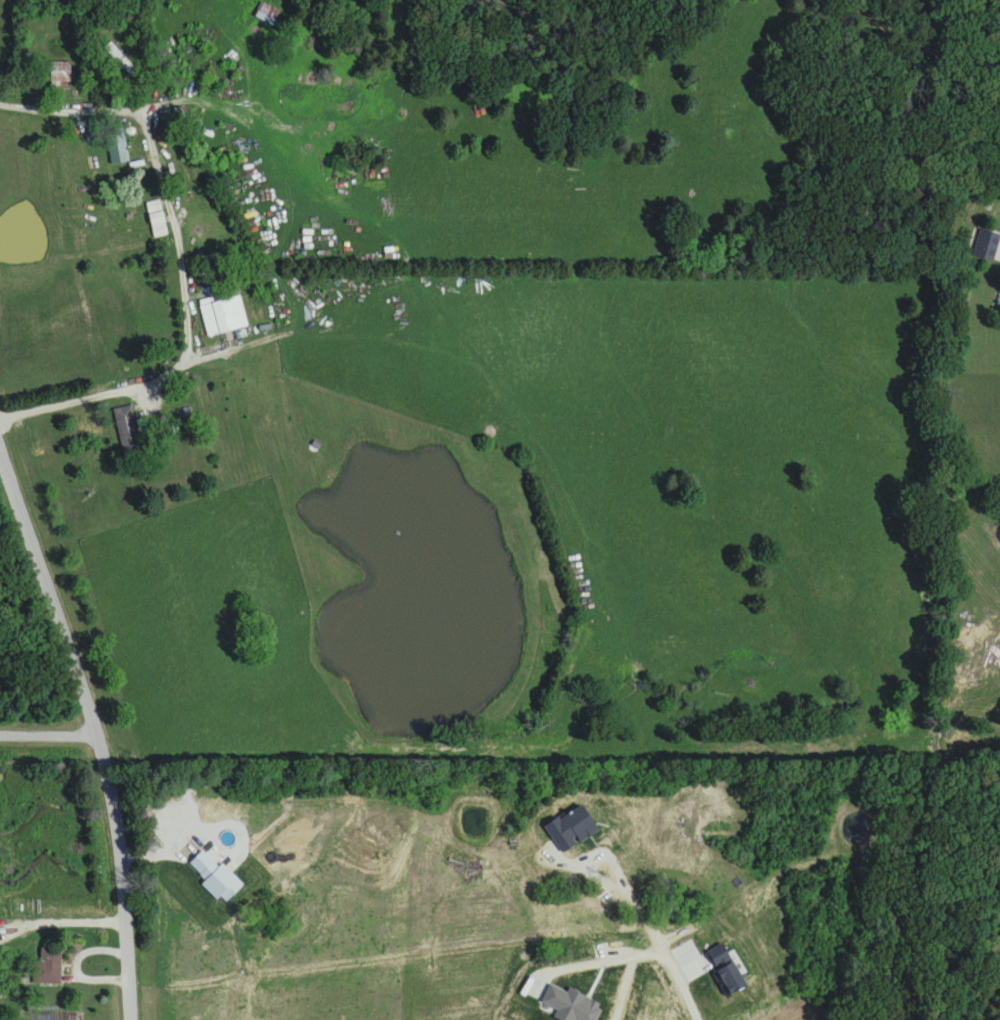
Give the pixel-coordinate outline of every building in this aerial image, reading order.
[(104,50),(128,73),(134,67),(111,43),(104,50)] [(71,62),(51,62),(51,89),(71,89),(71,62)] [(130,163),(122,127),(104,132),(112,167),(130,163)] [(147,204),(153,240),(169,237),(162,201),(147,204)] [(993,263),(999,238),(999,236),(983,231),(975,258),(993,263)] [(208,337),(249,327),(242,297),(200,306),(208,337)] [(123,456),(143,452),(134,404),(114,408),(123,456)] [(33,985),(61,985),(61,949),(41,949),(41,960),(33,960),(33,985)]
